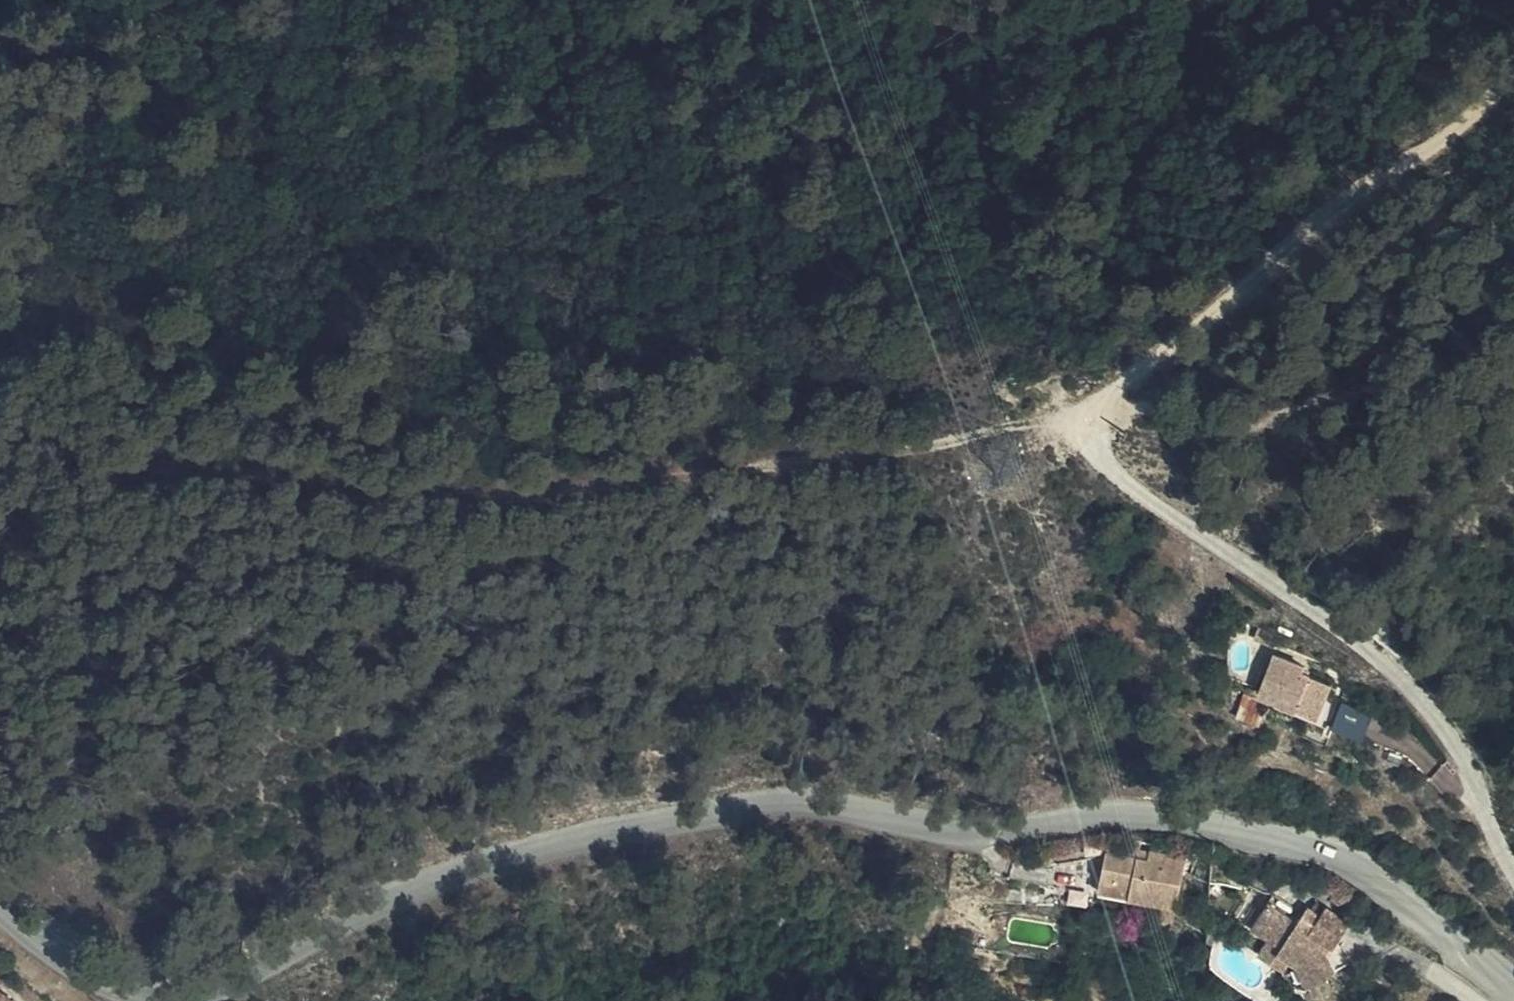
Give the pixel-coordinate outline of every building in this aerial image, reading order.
[(1256,687),(1314,715),(1330,682),(1300,667),(1302,663),(1274,650),(1256,687)] [(1259,722),(1265,699),(1242,692),(1236,715),(1259,722)] [(1343,699),(1334,724),(1365,735),(1374,710),(1343,699)] [(1101,851),(1095,881),(1125,887),(1123,897),(1172,907),(1181,857),(1141,849),(1139,858),(1101,851)] [(1125,887),(1095,881),(1093,891),(1123,897),(1125,887)] [(1252,927),(1262,913),(1246,902),(1232,919),(1247,933),(1252,927)] [(1270,903),(1262,913),(1252,927),(1268,939),(1279,948),(1275,953),(1287,960),(1296,967),(1304,989),(1333,977),(1324,954),(1330,950),(1332,952),(1349,928),(1328,910),(1320,918),(1308,909),(1298,922),(1270,903)] [(1279,972),(1287,960),(1275,953),(1279,948),(1268,939),(1256,954),(1279,972)]
